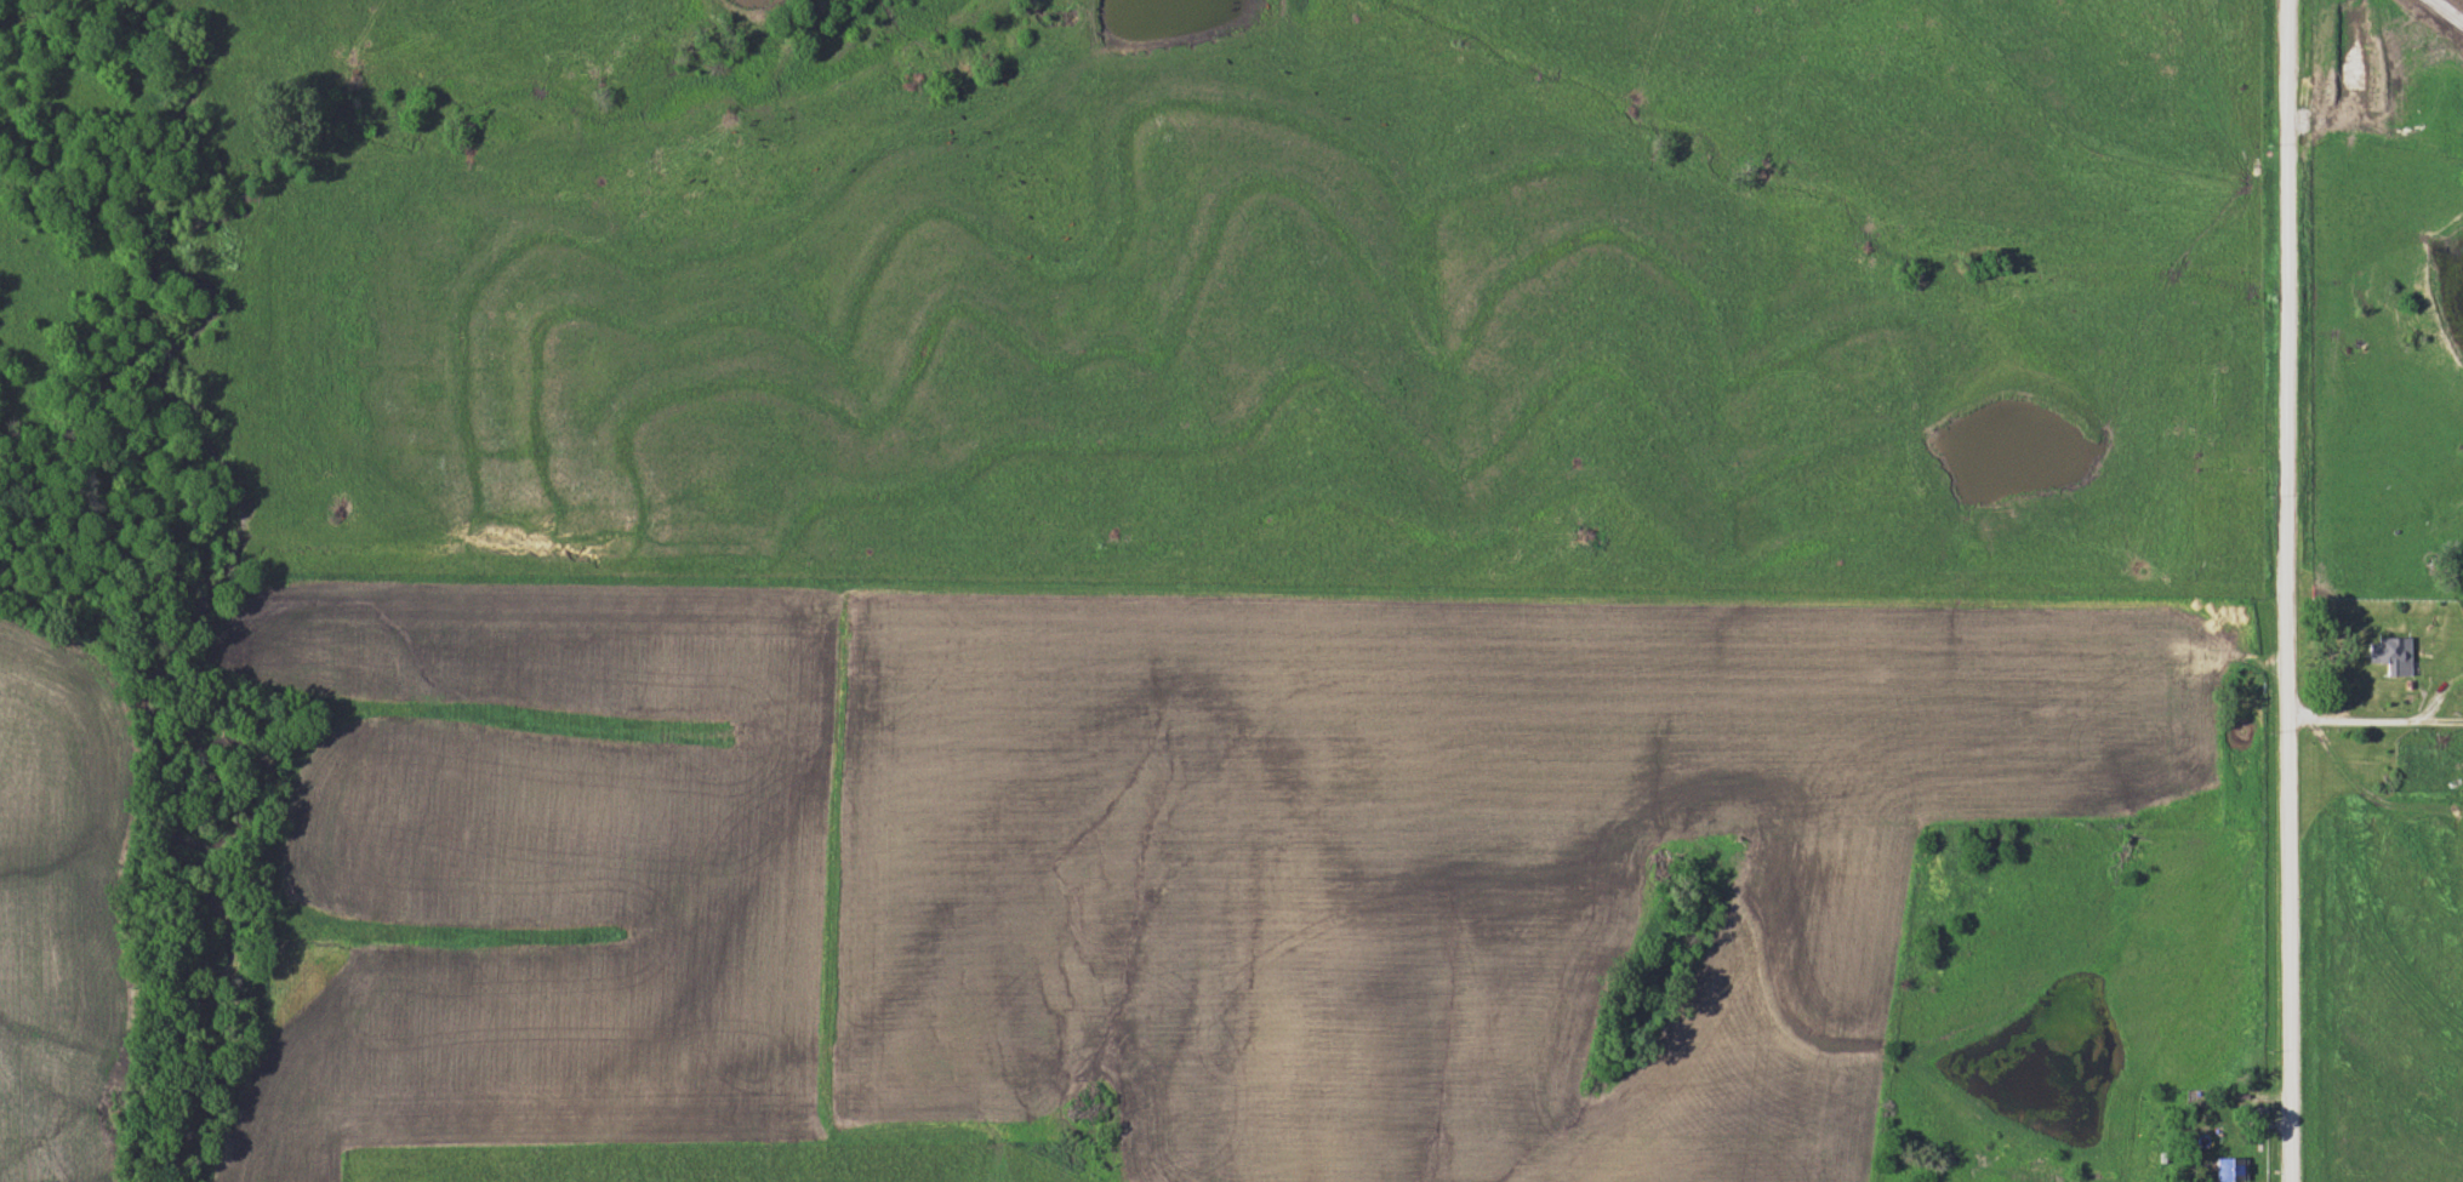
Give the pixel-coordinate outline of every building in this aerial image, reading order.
[(2381,677),(2406,677),(2406,639),(2360,640),(2360,664),(2381,664),(2381,677)] [(2242,1157),(2208,1157),(2208,1181),(2242,1181),(2242,1157)]
